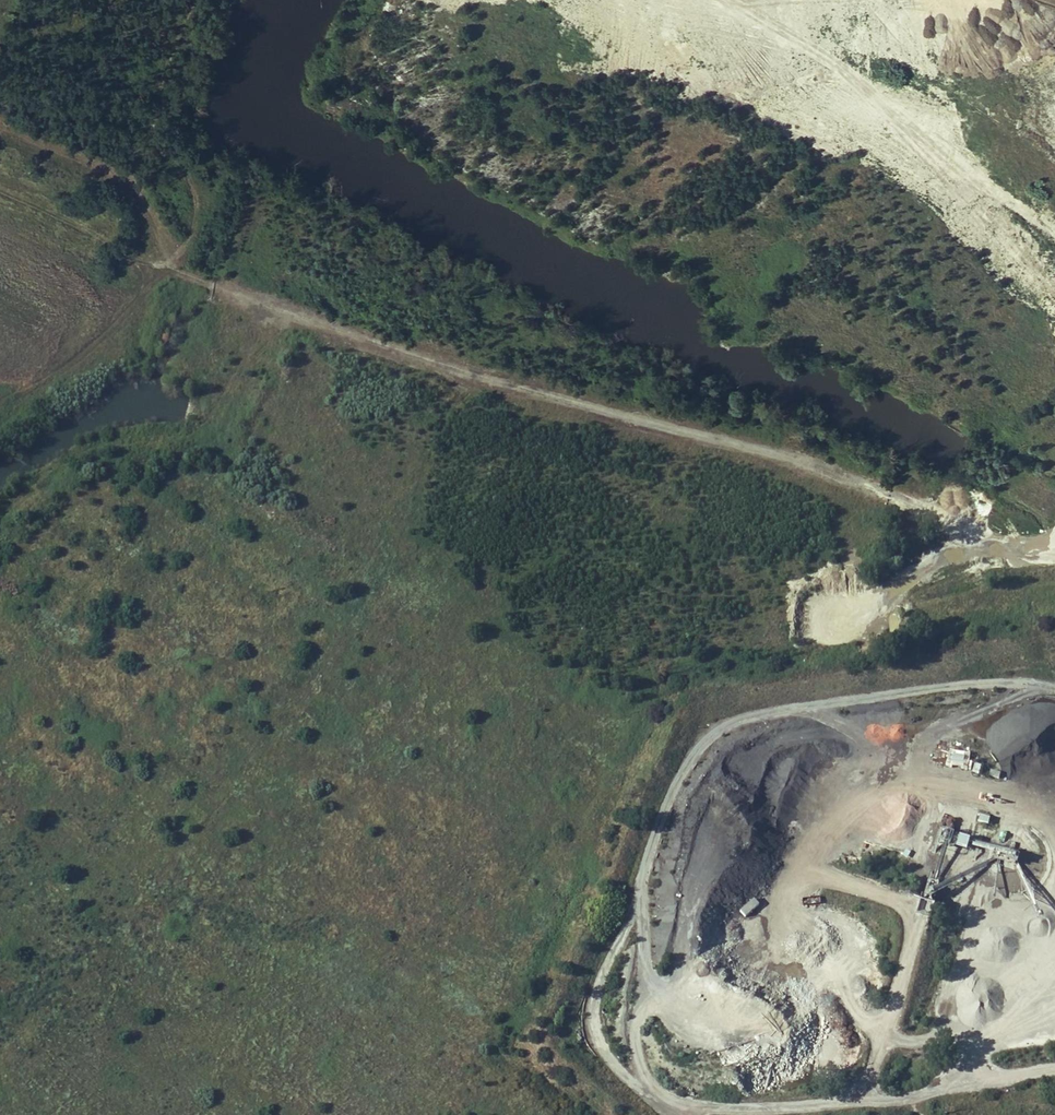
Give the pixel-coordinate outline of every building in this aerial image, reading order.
[(955,835),(954,846),(966,847),(967,836),(955,835)]
